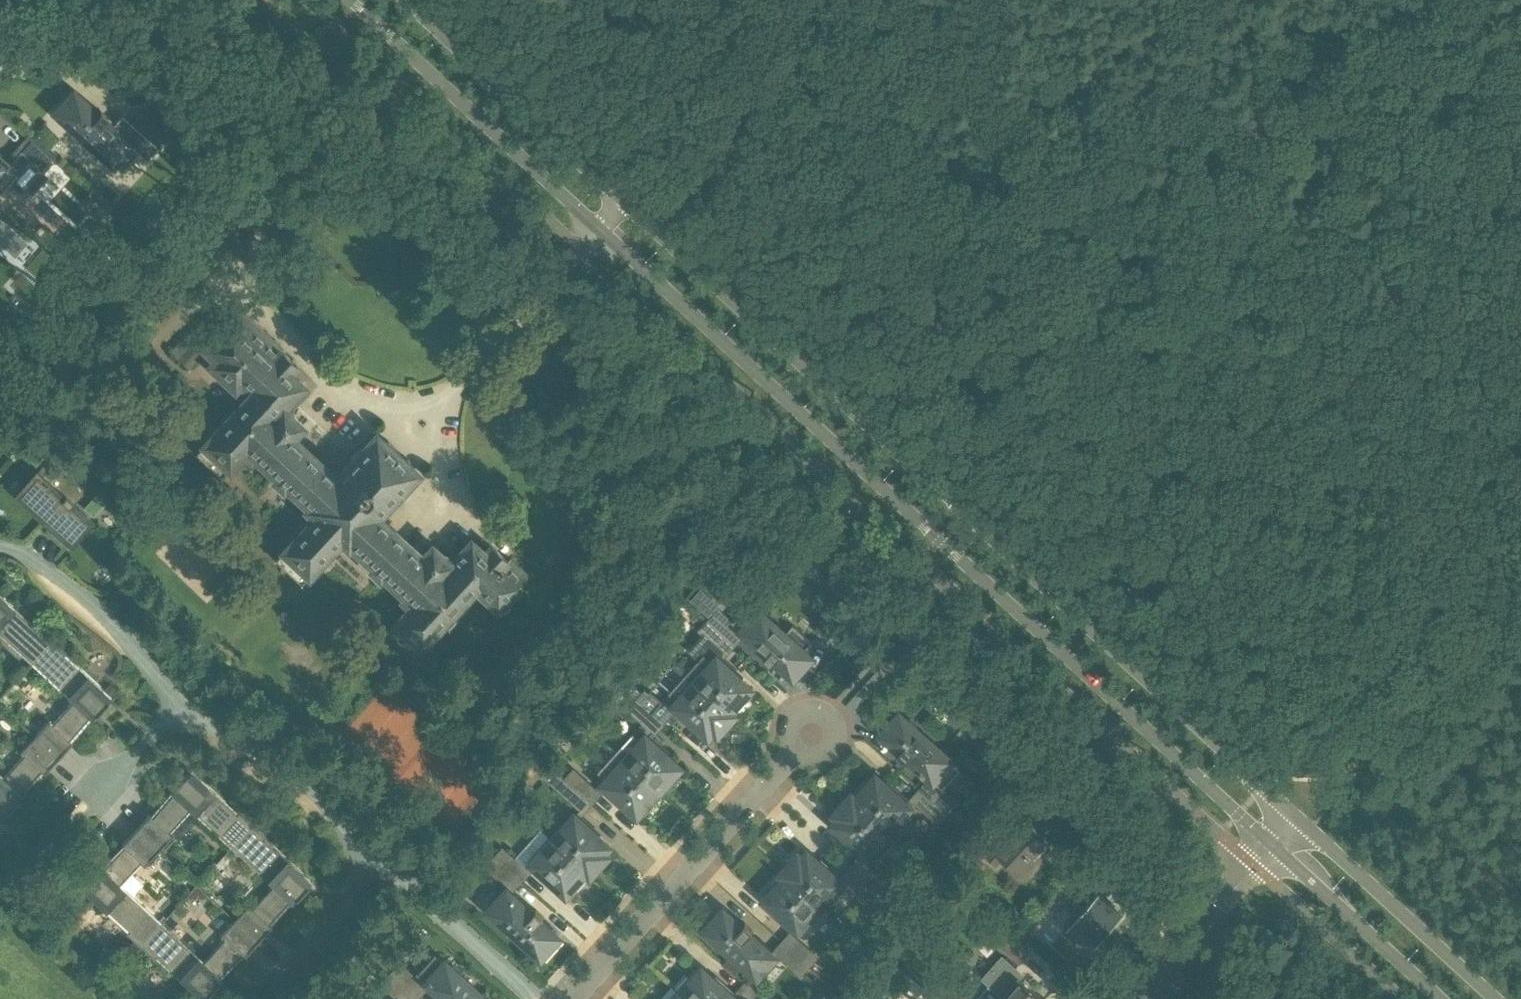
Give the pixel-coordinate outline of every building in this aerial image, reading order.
[(56,112),(123,172),(139,153),(147,161),(160,147),(136,126),(122,114),(111,126),(106,121),(109,117),(101,110),(97,114),(79,98),(73,92),(56,112)] [(17,176),(30,188),(55,160),(31,139),(7,166),(0,159),(0,195),(17,176)] [(112,217),(100,206),(92,215),(104,226),(112,217)] [(152,272),(144,280),(155,291),(163,282),(152,272)] [(298,366),(242,314),(235,322),(232,320),(204,349),(216,360),(210,366),(235,389),(241,383),(249,391),(249,395),(236,409),(235,408),(210,435),(211,436),(196,453),(222,477),(244,453),(251,459),(254,457),(278,478),(275,481),(284,489),(286,486),(309,508),(307,510),(314,517),(310,522),(309,521),(307,523),(304,523),(300,527),(300,530),(299,532),(295,532),(291,536),(292,539),(290,541),(292,542),(279,556),(305,581),(318,567),(319,568),(320,566),(324,567),(328,562),(327,559),(328,557),(332,558),(336,553),(336,549),(337,548),(336,547),(340,542),(348,549),(351,546),(374,568),(372,571),(380,578),(382,575),(406,597),(404,600),(410,606),(388,630),(414,654),(476,588),(501,611),(509,602),(506,600),(527,577),(492,545),(485,553),(471,541),(453,560),(446,553),(443,556),(432,546),(422,557),(378,516),(392,502),(397,500),(405,492),(406,487),(418,474),(408,465),(411,461),(408,459),(405,462),(389,447),(392,444),(389,441),(386,444),(377,435),(365,448),(359,449),(351,458),(350,463),(337,478),(293,437),(303,426),(292,416),(295,413),(287,406),(305,387),(291,374),(298,366)] [(187,333),(171,351),(189,368),(205,350),(187,333)] [(102,377),(95,369),(83,382),(90,389),(102,377)] [(71,542),(89,522),(70,506),(74,502),(67,495),(74,487),(48,464),(19,496),(62,534),(62,535),(71,542)] [(106,505),(96,496),(84,510),(93,518),(106,505)] [(0,594),(0,635),(32,664),(53,641),(39,628),(38,629),(0,594)] [(794,624),(786,633),(752,602),(735,621),(734,620),(733,621),(769,653),(765,657),(773,664),(777,660),(795,677),(813,657),(805,650),(813,641),(794,624)] [(489,613),(479,603),(471,611),(481,621),(489,613)] [(710,621),(733,643),(741,634),(718,612),(710,621)] [(725,651),(733,643),(710,621),(701,630),(725,651)] [(688,650),(700,660),(688,673),(736,716),(750,700),(746,696),(753,689),(719,658),(723,652),(703,634),(688,650)] [(97,716),(109,703),(108,702),(112,697),(66,655),(68,654),(53,641),(32,664),(71,701),(51,723),(49,721),(35,736),(58,758),(73,742),(71,741),(96,714),(97,716)] [(719,734),(736,716),(688,673),(680,666),(679,666),(688,674),(674,689),(683,697),(676,705),(710,736),(715,730),(719,734)] [(638,700),(662,721),(670,712),(646,691),(638,700)] [(654,730),(662,721),(638,700),(630,709),(654,730)] [(935,780),(924,792),(948,813),(959,801),(945,788),(962,769),(910,722),(911,722),(902,714),(883,734),(902,750),(898,754),(906,762),(910,757),(923,769),(921,771),(925,775),(927,773),(935,780)] [(58,758),(35,736),(20,752),(22,754),(2,776),(0,773),(0,815),(2,817),(6,812),(7,813),(20,800),(19,798),(43,772),(44,773),(58,758)] [(609,744),(664,794),(679,778),(675,775),(682,767),(647,736),(640,745),(631,737),(617,752),(609,744)] [(649,811),(664,794),(609,744),(608,745),(617,753),(603,767),(612,776),(604,784),(639,815),(646,807),(649,811)] [(567,779),(591,800),(599,791),(575,770),(567,779)] [(238,813),(192,771),(188,775),(187,774),(175,787),(176,788),(152,815),(150,814),(136,829),(158,850),(172,835),(169,832),(190,810),(232,848),(253,825),(239,812),(238,813)] [(852,796),(908,846),(899,838),(913,823),(904,815),(912,807),(877,776),(870,784),(866,780),(852,796)] [(583,809),(591,800),(567,779),(559,787),(583,809)] [(940,822),(948,813),(924,792),(916,801),(940,822)] [(907,847),(908,846),(852,796),(836,814),(840,817),(834,823),(869,854),(876,846),(885,854),(899,839),(907,847)] [(554,839),(593,874),(609,856),(605,852),(610,846),(576,815),(561,831),(555,838),(554,839)] [(1060,836),(1069,825),(1059,817),(1050,827),(1060,836)] [(1051,848),(1021,820),(1009,833),(994,820),(972,845),(980,853),(983,850),(998,864),(1004,858),(1024,877),(1051,848)] [(297,899),(309,886),(308,885),(312,881),(266,839),(267,837),(253,825),(232,848),(272,885),(251,907),(248,905),(234,919),(258,941),(272,926),(271,925),(296,898),(297,899)] [(144,865),(158,850),(136,829),(122,845),(124,846),(99,872),(98,871),(86,884),(87,885),(82,890),(128,933),(127,934),(141,947),(162,923),(121,885),(141,862),(144,865)] [(593,874),(554,839),(540,854),(541,854),(533,863),(568,893),(575,886),(579,889),(593,874)] [(496,857),(520,879),(528,870),(504,848),(496,857)] [(783,872),(830,915),(831,914),(822,906),(836,891),(835,891),(843,883),(809,852),(803,858),(799,854),(783,872)] [(512,888),(520,879),(496,857),(488,866),(512,888)] [(855,868),(879,889),(887,880),(863,859),(855,868)] [(871,898),(879,889),(855,868),(847,877),(871,898)] [(830,915),(783,872),(768,888),(773,892),(766,899),(800,930),(807,922),(808,922),(821,907),(830,915)] [(951,876),(946,883),(954,888),(959,881),(951,876)] [(1087,908),(1063,886),(1044,907),(1054,916),(1064,904),(1079,917),(1068,929),(1092,950),(1124,915),(1100,893),(1087,908)] [(534,913),(508,890),(491,910),(533,948),(533,949),(542,956),(560,937),(542,920),(545,916),(538,909),(534,913)] [(743,927),(725,910),(707,930),(715,938),(716,938),(759,976),(776,957),(751,934),(754,930),(747,923),(743,927)] [(223,912),(208,928),(218,937),(219,935),(223,938),(203,960),(198,956),(162,923),(141,947),(155,960),(156,959),(200,998),(203,998),(206,996),(207,997),(220,983),(219,982),(243,956),(244,957),(258,941),(234,919),(233,921),(223,912)] [(981,930),(1020,964),(1030,953),(992,918),(981,930)] [(786,944),(810,965),(818,957),(794,935),(786,944)] [(802,974),(810,965),(786,944),(778,953),(802,974)] [(1020,976),(1024,972),(1002,953),(981,976),(1002,996),(1003,995),(1007,998),(1046,998),(1020,976)] [(434,954),(417,973),(416,972),(416,973),(445,998),(484,998),(434,954)] [(880,998),(887,998),(899,985),(873,962),(858,979),(880,998)] [(392,973),(415,994),(423,985),(400,964),(392,973)] [(689,998),(737,998),(703,969),(696,976),(692,973),(678,989),(689,998)] [(415,994),(392,973),(384,982),(403,998),(411,998),(415,994)] [(750,985),(742,994),(748,998),(766,998),(750,985)] [(678,989),(669,998),(689,998),(678,989)]
